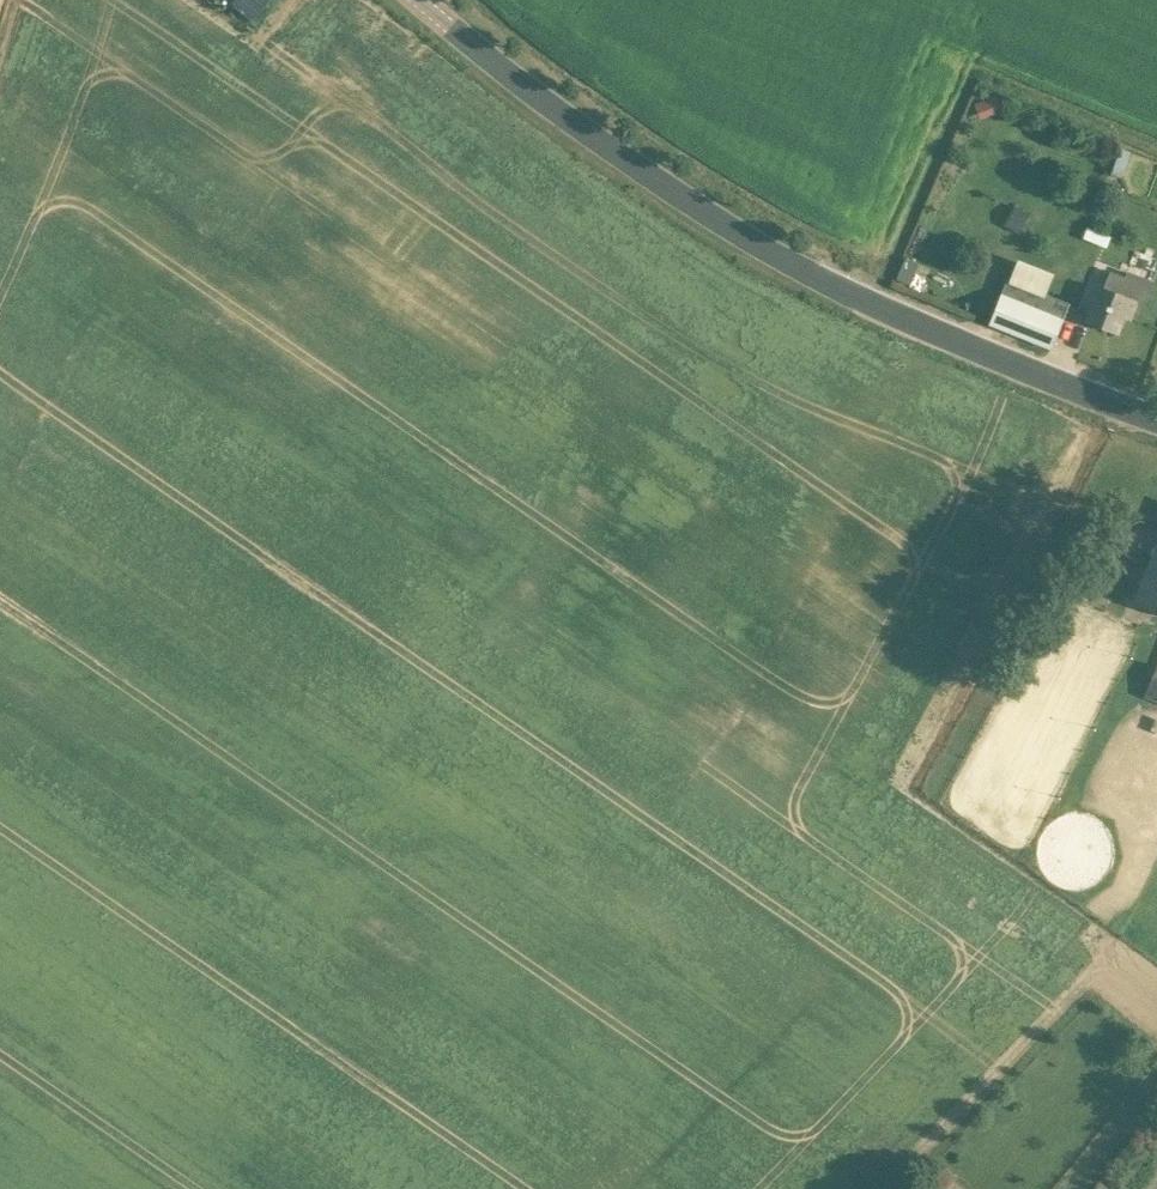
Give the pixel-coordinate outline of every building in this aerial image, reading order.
[(255,22),(272,0),(238,0),(234,5),(255,22)] [(998,94),(975,101),(980,117),(1003,110),(998,94)] [(1131,151),(1120,147),(1111,174),(1121,178),(1131,151)] [(1005,225),(1018,233),(1030,213),(1017,205),(1005,225)] [(1083,238),(1093,242),(1097,237),(1099,232),(1087,227),(1083,238)] [(908,283),(913,273),(902,268),(897,279),(908,283)] [(1137,299),(1120,292),(1126,276),(1110,270),(1104,286),(1100,284),(1085,320),(1117,333),(1124,316),(1130,319),(1137,299)] [(1041,309),(1001,294),(989,323),(1052,348),(1064,318),(1041,309)] [(1136,600),(1156,609),(1156,548),(1136,600)] [(1145,693),(1156,698),(1156,665),(1145,693)] [(933,1180),(943,1188),(947,1188),(960,1177),(948,1165),(933,1180)]
